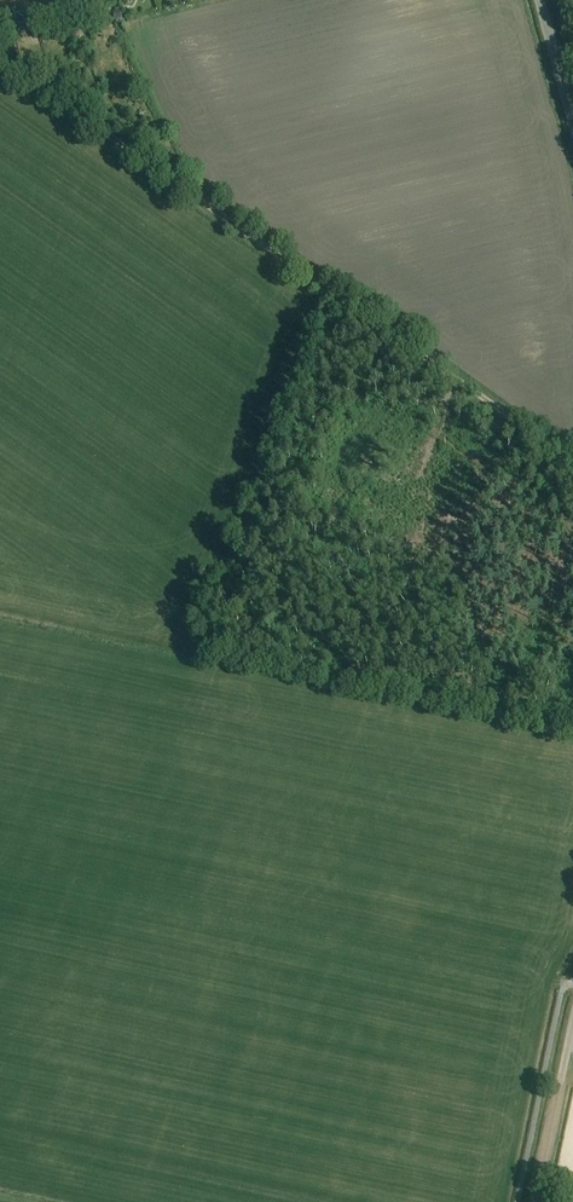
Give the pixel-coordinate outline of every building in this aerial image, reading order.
[(76,11),(85,10),(83,0),(74,0),(76,11)] [(28,14),(31,31),(38,30),(35,12),(28,14)] [(10,20),(3,24),(6,30),(13,26),(10,20)]
